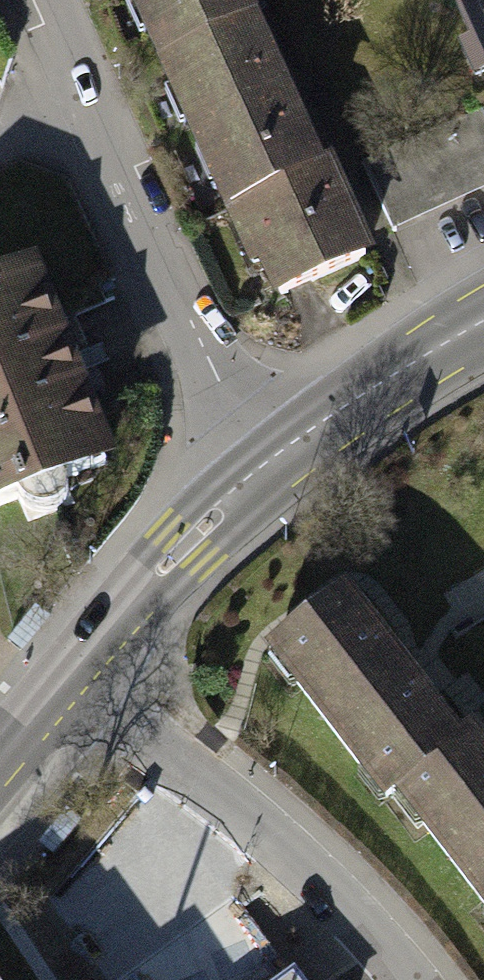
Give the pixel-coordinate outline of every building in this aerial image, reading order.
[(274,295),(350,259),(314,180),(254,53),(230,0),(136,0),(274,295)] [(483,69),(483,0),(452,0),(483,69)] [(0,300),(0,524),(122,463),(93,407),(31,284),(0,300)] [(275,657),(340,737),(463,889),(483,915),(483,745),(358,590),(275,657)] [(243,904),(130,979),(295,979),(243,904)]
